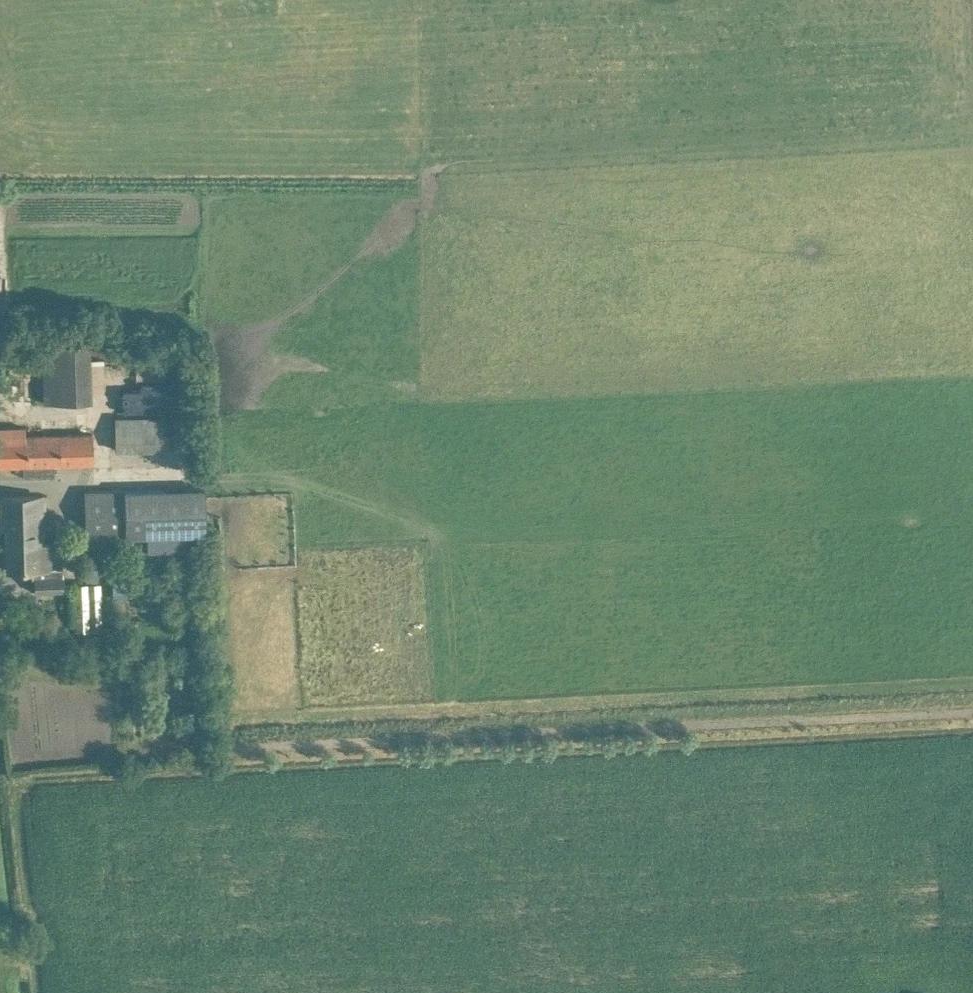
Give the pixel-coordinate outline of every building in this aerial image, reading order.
[(164,450),(165,416),(116,416),(116,450),(164,450)] [(2,427),(0,427),(0,464),(3,464),(22,463),(23,475),(54,474),(54,463),(93,462),(92,433),(25,434),(25,426),(2,427)] [(205,487),(84,490),(85,535),(148,534),(148,550),(186,550),(185,533),(206,532),(205,487)] [(41,495),(22,496),(2,496),(3,516),(7,516),(8,570),(35,569),(35,590),(63,590),(62,567),(50,568),(50,542),(42,542),(41,495)] [(127,599),(127,579),(112,580),(112,599),(127,599)]
